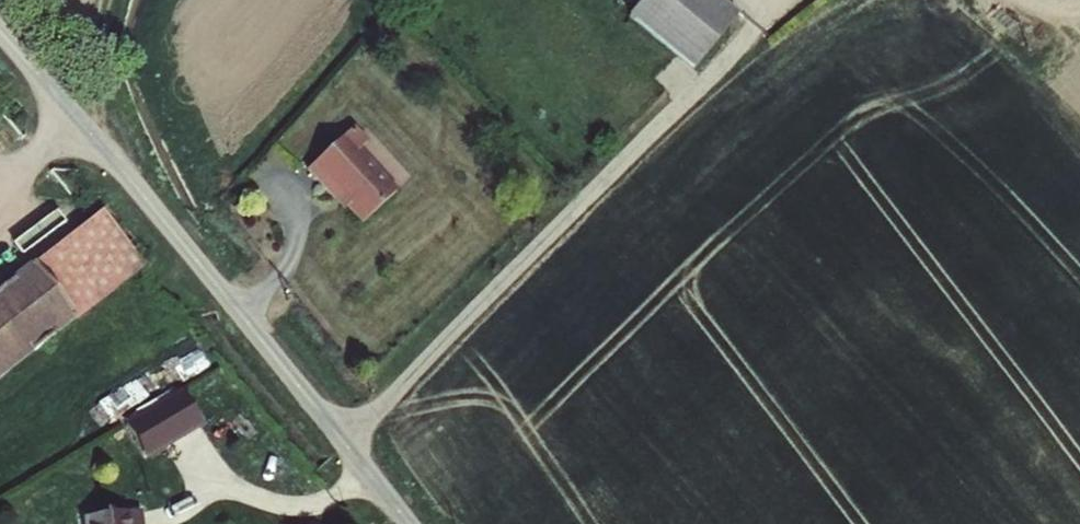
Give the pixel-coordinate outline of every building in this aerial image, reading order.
[(636,17),(693,65),(734,17),(714,0),(651,0),(636,17)] [(359,229),(395,197),(358,154),(367,146),(352,128),(307,168),(359,229)] [(0,289),(0,377),(141,268),(100,213),(0,289)] [(209,366),(197,346),(172,361),(183,382),(209,366)] [(159,367),(87,410),(99,428),(170,384),(159,367)] [(182,389),(125,423),(146,460),(203,425),(182,389)] [(83,523),(143,523),(142,511),(82,518),(83,523)]
